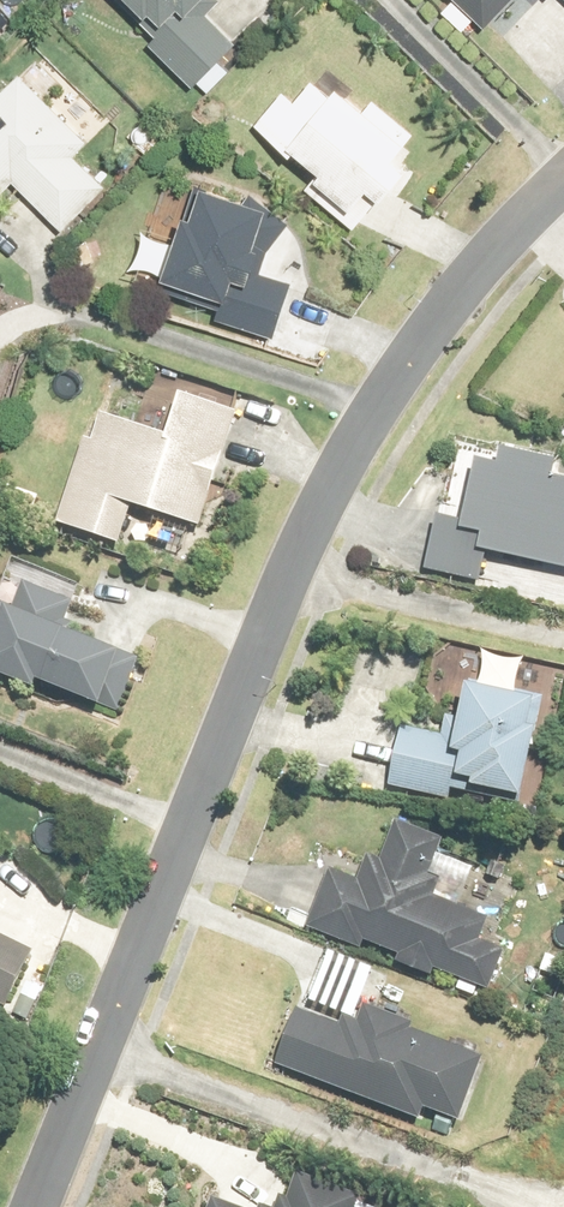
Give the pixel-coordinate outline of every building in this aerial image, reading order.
[(148,15),(154,9),(160,16),(149,28),(158,37),(151,44),(191,85),(235,41),(207,13),(220,0),(134,0),(148,15)] [(446,12),(463,29),(475,17),(485,26),(511,0),(458,0),(446,12)] [(49,101),(20,71),(0,90),(0,176),(6,170),(62,229),(115,178),(101,163),(93,171),(77,155),(107,127),(66,85),(49,101)] [(340,84),(332,93),(316,79),(297,101),(285,91),(258,123),(293,153),(296,149),(321,170),(307,186),(347,220),(372,190),(380,196),(408,164),(397,155),(415,134),(374,99),(367,107),(340,84)] [(288,225),(291,215),(204,184),(193,216),(184,213),(163,273),(216,292),(212,305),(217,307),(213,317),(272,338),(309,232),(288,225)] [(170,438),(96,413),(60,521),(119,542),(133,503),(199,526),(238,412),(185,394),(170,438)] [(467,519),(438,513),(426,570),(486,583),(490,561),(470,556),(475,532),(482,534),(479,549),(563,567),(563,477),(555,475),(558,459),(501,447),(497,463),(479,459),(467,519)] [(62,627),(79,584),(14,558),(0,594),(0,674),(36,688),(41,678),(123,711),(143,660),(62,627)] [(543,696),(516,693),(520,660),(484,655),(480,689),(468,687),(465,716),(446,714),(444,733),(400,728),(393,787),(455,794),(530,803),(543,696)] [(360,882),(329,869),(306,924),(363,949),(367,939),(401,953),(397,963),(433,978),(437,969),(463,979),(458,989),(484,1000),(506,950),(481,939),(489,920),(459,907),(475,869),(435,852),(442,837),(401,820),(385,860),(372,854),(360,882)] [(0,933),(0,1003),(2,1004),(30,948),(0,933)] [(343,1026),(298,1009),(276,1064),(418,1119),(423,1105),(460,1119),(484,1057),(412,1029),(414,1023),(364,1003),(358,1019),(347,1015),(343,1026)] [(362,1198),(298,1173),(288,1199),(280,1196),(276,1206),(359,1206),(362,1198)] [(213,1198),(209,1206),(236,1206),(213,1198)]
